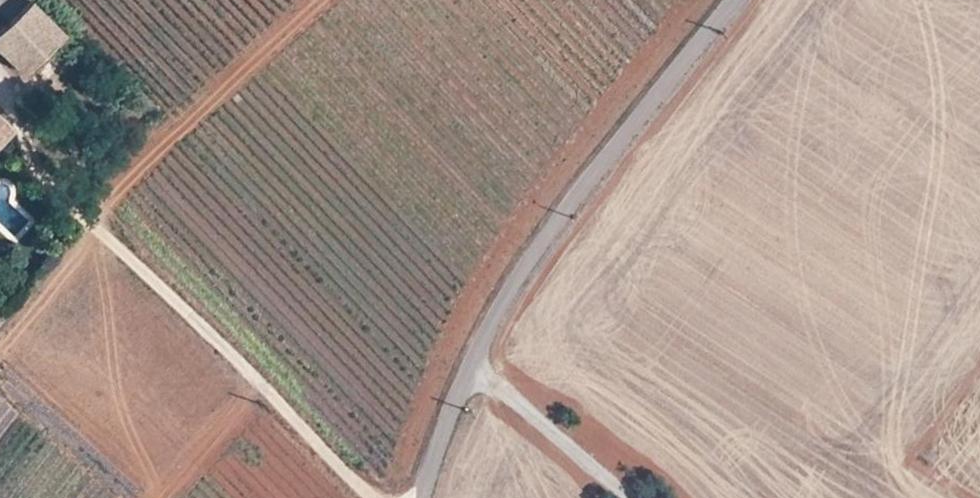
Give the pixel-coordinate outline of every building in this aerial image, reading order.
[(19,63),(57,24),(33,0),(0,0),(0,7),(2,9),(0,11),(0,44),(19,63)] [(13,128),(0,115),(0,141),(13,128)]
